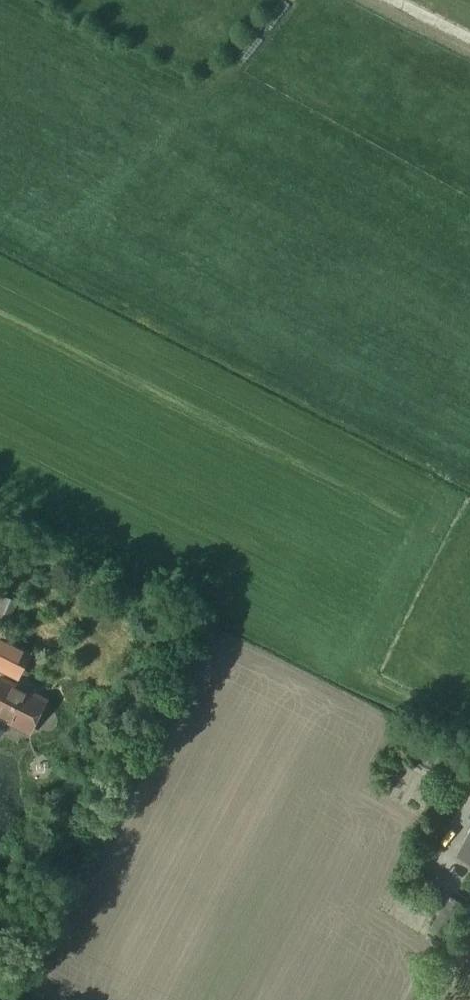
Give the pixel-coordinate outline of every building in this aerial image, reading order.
[(0,647),(0,666),(19,675),(27,660),(0,647)] [(0,679),(0,716),(25,729),(41,698),(0,678),(0,679)] [(384,763),(380,773),(389,777),(394,767),(384,763)] [(458,782),(463,785),(468,784),(469,780),(469,771),(464,769),(460,771),(457,777),(458,782)] [(458,858),(469,864),(469,838),(469,840),(467,839),(458,858)]
